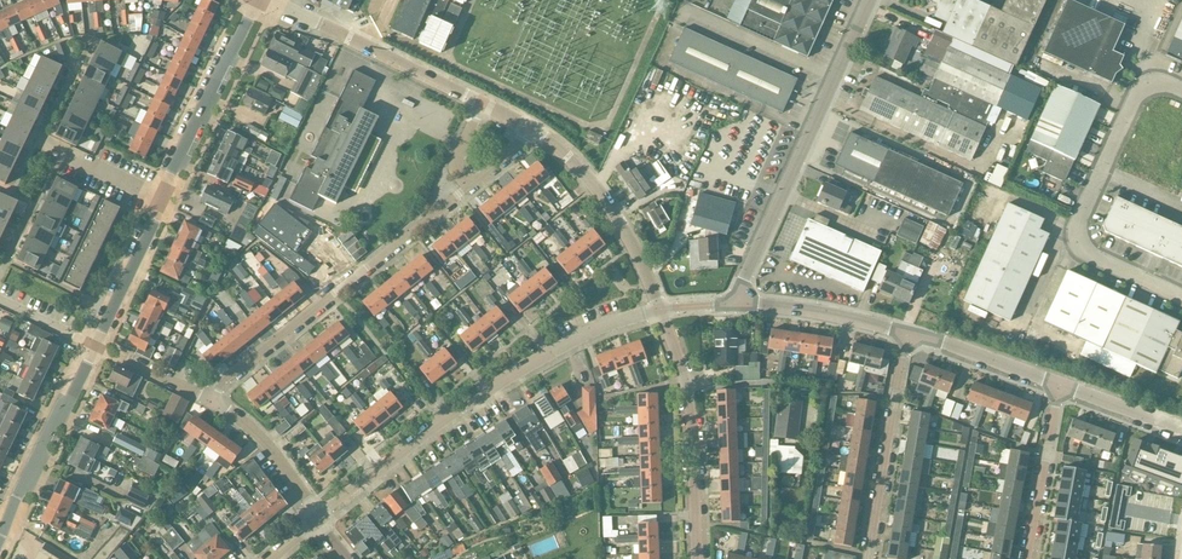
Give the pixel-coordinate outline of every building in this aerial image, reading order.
[(27,1),(34,17),(47,11),(42,0),(29,0),(27,1)] [(47,11),(54,8),(58,15),(63,13),(60,5),(58,0),(42,0),(47,11)] [(97,13),(100,12),(103,12),(102,1),(109,1),(109,0),(95,0),(95,2),(96,2),(97,13)] [(208,0),(203,0),(197,11),(213,18),(219,5),(208,0)] [(333,2),(332,4),(353,14),(359,0),(329,0),(333,2)] [(392,30),(413,40),(415,37),(421,40),(420,43),(441,53),(453,27),(439,21),(449,0),(406,0),(392,30)] [(740,28),(807,58),(834,0),(752,0),(740,28)] [(936,3),(936,8),(937,9),(934,17),(947,23),(942,33),(952,38),(1013,66),(1016,67),(1047,0),(1006,0),(1001,12),(974,0),(957,0),(957,1),(953,0),(930,0),(936,3)] [(1122,71),(1119,66),(1123,57),(1112,52),(1124,26),(1067,0),(1042,54),(1111,85),(1115,76),(1122,71)] [(27,1),(14,7),(21,23),(34,17),(27,1)] [(184,4),(181,11),(186,13),(189,6),(184,4)] [(444,20),(455,25),(462,9),(451,4),(444,20)] [(14,7),(1,13),(8,28),(12,36),(18,34),(14,26),(21,23),(14,7)] [(129,18),(129,10),(121,11),(122,18),(129,18)] [(164,21),(166,13),(160,11),(158,20),(161,21),(164,21)] [(197,11),(191,24),(207,31),(213,18),(197,11)] [(169,18),(173,23),(179,17),(178,16),(176,13),(169,18)] [(67,23),(64,15),(58,18),(61,25),(67,23)] [(130,18),(129,18),(122,18),(123,26),(129,25),(130,32),(141,31),(142,18),(130,18)] [(1181,64),(1181,18),(1165,56),(1181,64)] [(207,31),(191,24),(185,36),(200,44),(207,31)] [(39,35),(45,32),(42,25),(36,28),(39,35)] [(669,63),(782,114),(798,80),(685,29),(669,63)] [(884,57),(903,65),(911,47),(915,49),(919,40),(896,29),(884,57)] [(935,29),(930,41),(937,44),(930,58),(941,63),(948,48),(952,38),(942,33),(935,29)] [(48,39),(45,32),(39,35),(42,42),(48,39)] [(314,54),(313,56),(301,50),(302,47),(277,34),(270,48),(309,68),(322,74),(328,62),(322,59),(323,56),(317,53),(315,53),(314,54)] [(200,44),(185,36),(179,49),(194,57),(200,44)] [(10,40),(13,46),(19,44),(16,37),(10,40)] [(952,38),(948,48),(1009,75),(1013,66),(952,38)] [(122,53),(101,43),(95,54),(116,64),(122,53)] [(154,43),(151,49),(156,51),(159,45),(154,43)] [(13,46),(16,53),(16,54),(22,51),(19,44),(13,46)] [(65,61),(59,44),(55,45),(58,55),(57,55),(60,63),(65,61)] [(934,78),(928,91),(925,89),(921,98),(875,77),(860,110),(957,154),(957,155),(970,161),(985,128),(984,128),(994,105),(996,106),(1027,120),(1041,90),(1009,75),(948,48),(941,63),(930,58),(927,57),(920,72),(934,78)] [(148,54),(148,55),(153,58),(153,57),(156,51),(151,49),(148,54)] [(194,57),(179,49),(172,62),(188,69),(194,57)] [(317,83),(321,76),(269,50),(261,66),(285,78),(286,77),(296,81),(291,93),(306,101),(315,83),(317,83)] [(12,60),(24,54),(22,51),(16,54),(16,53),(10,56),(12,60)] [(95,54),(89,66),(110,76),(116,64),(95,54)] [(42,57),(36,69),(56,79),(62,67),(42,57)] [(23,64),(21,60),(12,65),(14,69),(23,64)] [(188,69),(172,62),(166,74),(182,82),(188,69)] [(139,65),(135,63),(131,72),(135,74),(139,65)] [(104,88),(110,76),(89,66),(84,78),(104,88)] [(146,71),(141,68),(137,76),(143,78),(146,71)] [(36,69),(30,81),(51,91),(56,79),(36,69)] [(289,200),(312,212),(319,197),(336,205),(345,188),(351,191),(377,139),(370,136),(379,119),(362,110),(376,82),(354,71),(311,157),(317,160),(312,171),(305,168),(289,200)] [(126,81),(131,83),(135,74),(131,72),(126,81)] [(166,74),(160,87),(175,95),(182,82),(166,74)] [(134,83),(139,85),(143,78),(137,76),(134,83)] [(78,90),(99,100),(104,88),(84,78),(78,90)] [(25,92),(24,93),(45,103),(51,91),(30,81),(25,92)] [(123,86),(119,95),(123,97),(128,88),(123,86)] [(1099,106),(1054,86),(1025,153),(1046,162),(1041,173),(1061,182),(1064,182),(1066,180),(1099,106)] [(175,95),(160,87),(154,100),(169,108),(175,95)] [(72,102),(93,112),(99,100),(78,90),(72,102)] [(241,104),(265,115),(269,107),(275,110),(278,104),(272,101),(248,90),(241,104)] [(24,93),(19,105),(39,115),(45,103),(24,93)] [(128,94),(125,101),(130,103),(134,96),(128,94)] [(115,104),(119,106),(123,97),(119,95),(115,104)] [(301,112),(306,102),(300,99),(295,109),(301,112)] [(169,108),(154,100),(148,113),(163,120),(169,108)] [(121,108),(126,111),(130,103),(125,101),(121,108)] [(67,113),(87,123),(93,112),(72,102),(67,113)] [(13,116),(13,117),(33,127),(39,115),(19,105),(13,116)] [(284,108),(281,114),(295,121),(293,126),(298,128),(303,117),(284,108)] [(112,110),(107,119),(112,121),(116,112),(112,110)] [(61,125),(82,135),(87,123),(67,113),(61,125)] [(141,125),(157,133),(163,120),(148,113),(141,125)] [(13,117),(7,128),(28,138),(33,127),(13,117)] [(1181,190),(1181,118),(1151,185),(1179,197),(1181,190)] [(103,127),(107,130),(112,121),(107,119),(103,127)] [(116,122),(113,127),(125,133),(127,127),(116,122)] [(245,131),(265,142),(269,135),(249,123),(245,131)] [(55,137),(76,147),(82,135),(61,125),(55,137)] [(141,125),(135,138),(151,146),(157,133),(141,125)] [(22,150),(28,138),(7,128),(2,139),(0,139),(22,150)] [(585,138),(599,145),(602,137),(589,130),(585,138)] [(228,132),(223,143),(242,153),(243,152),(249,155),(250,155),(252,149),(245,146),(248,142),(228,132)] [(104,135),(100,133),(96,142),(100,144),(104,135)] [(850,134),(835,167),(948,218),(963,185),(850,134)] [(129,151),(144,159),(151,146),(135,138),(129,151)] [(17,162),(22,150),(0,139),(0,154),(17,162)] [(91,151),(95,153),(100,144),(96,142),(91,151)] [(223,143),(218,153),(244,166),(247,159),(249,155),(243,152),(242,153),(223,143)] [(218,153),(213,164),(232,173),(233,173),(237,174),(240,175),(244,166),(218,153)] [(11,173),(17,162),(0,154),(0,168),(11,173)] [(537,163),(525,172),(537,187),(549,177),(538,162),(537,163)] [(213,164),(208,174),(228,183),(232,173),(213,164)] [(622,164),(615,170),(638,201),(652,191),(634,168),(628,172),(622,164)] [(274,179),(278,169),(270,165),(265,175),(274,179)] [(5,186),(11,173),(0,168),(0,183),(5,186)] [(525,172),(514,182),(525,196),(537,187),(525,172)] [(237,175),(232,186),(250,194),(251,190),(255,183),(256,181),(240,175),(237,174),(237,175)] [(270,198),(277,201),(287,179),(280,176),(270,198)] [(57,178),(51,190),(72,200),(77,188),(57,178)] [(262,187),(268,190),(273,181),(266,178),(262,187)] [(514,182),(502,191),(514,205),(525,196),(514,182)] [(824,184),(817,201),(839,211),(849,215),(852,208),(842,203),(841,203),(845,194),(845,193),(845,192),(847,188),(839,184),(837,190),(824,184)] [(204,195),(200,202),(227,215),(234,200),(208,187),(207,188),(205,187),(202,193),(204,195)] [(542,192),(547,199),(552,196),(547,188),(542,192)] [(51,190),(45,202),(66,212),(72,200),(51,190)] [(502,191),(491,200),(502,214),(514,205),(502,191)] [(698,198),(690,225),(705,230),(705,231),(705,240),(699,241),(699,243),(699,250),(699,263),(703,263),(703,264),(708,263),(708,262),(717,262),(717,261),(717,249),(719,249),(719,235),(719,233),(726,235),(735,203),(699,193),(698,198)] [(0,194),(0,208),(12,214),(18,202),(0,194)] [(93,200),(89,209),(93,211),(98,202),(99,199),(100,197),(96,195),(93,200)] [(552,196),(547,199),(552,205),(556,201),(552,196)] [(1152,215),(1115,198),(1102,227),(1105,233),(1137,248),(1152,215)] [(103,200),(89,228),(107,236),(120,209),(103,200)] [(491,200),(479,209),(491,224),(502,214),(491,200)] [(45,202),(40,214),(60,224),(66,212),(45,202)] [(244,209),(241,214),(253,220),(259,208),(250,204),(247,202),(244,209)] [(275,204),(253,232),(308,276),(315,268),(297,254),(313,233),(306,228),(310,223),(299,218),(297,221),(291,216),(294,212),(288,209),(286,212),(275,204)] [(668,223),(659,208),(657,210),(654,205),(641,213),(646,221),(649,219),(656,231),(668,223)] [(963,302),(1010,323),(1049,236),(1039,231),(1043,221),(1007,205),(963,302)] [(205,211),(217,217),(220,211),(207,206),(205,211)] [(518,211),(523,218),(529,214),(523,207),(518,211)] [(0,208),(0,223),(7,226),(12,214),(0,208)] [(88,211),(83,220),(88,222),(92,213),(88,211)] [(204,212),(199,221),(212,228),(217,219),(204,212)] [(541,216),(546,222),(550,218),(545,212),(541,216)] [(40,214),(34,226),(54,236),(60,238),(66,226),(60,224),(40,214)] [(534,220),(529,214),(523,218),(529,224),(534,220)] [(807,221),(790,261),(863,293),(880,252),(826,229),(829,221),(815,215),(812,223),(807,221)] [(1176,226),(1152,215),(1137,248),(1161,259),(1176,226)] [(584,220),(582,222),(587,228),(590,226),(592,224),(587,218),(584,220)] [(467,219),(456,228),(467,242),(479,233),(467,219)] [(899,229),(896,236),(917,246),(920,238),(925,228),(904,219),(899,229)] [(79,229),(83,231),(88,222),(83,220),(79,229)] [(179,234),(196,242),(201,233),(203,234),(202,237),(208,240),(211,234),(184,222),(179,234)] [(937,251),(947,231),(929,222),(920,242),(937,251)] [(964,234),(971,238),(976,227),(969,223),(964,234)] [(495,229),(501,236),(501,235),(506,232),(501,225),(496,229),(495,229)] [(34,226),(28,237),(49,247),(54,236),(34,226)] [(236,241),(242,243),(247,232),(236,226),(229,237),(236,241)] [(1176,226),(1161,259),(1181,269),(1181,229),(1176,226)] [(107,236),(89,228),(76,255),(93,264),(107,236)] [(444,237),(456,251),(467,242),(456,228),(444,237)] [(592,230),(580,240),(592,256),(604,246),(605,245),(593,229),(592,230)] [(255,238),(247,232),(242,243),(247,246),(255,238)] [(558,232),(553,235),(558,242),(563,238),(558,232)] [(195,251),(194,253),(191,252),(196,242),(179,234),(173,246),(199,259),(202,254),(195,251)] [(81,237),(76,235),(72,244),(76,246),(81,237)] [(28,237),(23,249),(43,259),(49,247),(28,237)] [(433,246),(444,261),(456,251),(444,237),(433,246)] [(563,238),(558,242),(563,248),(568,244),(563,238)] [(228,240),(224,247),(231,250),(234,245),(235,243),(228,240)] [(580,240),(568,249),(581,265),(592,256),(580,240)] [(235,253),(242,247),(235,243),(234,245),(231,250),(235,253)] [(68,253),(72,255),(76,246),(72,244),(68,253)] [(472,248),(477,255),(482,251),(477,244),(472,248)] [(199,259),(173,246),(167,258),(185,266),(189,258),(191,260),(190,262),(196,265),(203,268),(206,262),(199,259)] [(23,249),(17,261),(37,271),(43,259),(23,249)] [(568,249),(556,259),(568,275),(581,265),(568,249)] [(489,260),(482,251),(477,255),(484,264),(489,260)] [(882,284),(879,292),(893,299),(905,271),(908,264),(913,255),(912,255),(906,252),(902,260),(901,261),(895,275),(888,272),(882,284)] [(62,283),(80,291),(93,264),(76,255),(62,283)] [(421,256),(409,265),(420,280),(432,270),(421,256)] [(65,258),(61,267),(65,269),(69,261),(65,258)] [(167,258),(161,272),(187,284),(190,279),(183,276),(182,278),(180,277),(185,266),(167,258)] [(522,259),(516,264),(522,271),(527,266),(522,259)] [(449,267),(446,263),(443,266),(451,276),(459,269),(454,263),(449,267)] [(888,272),(885,271),(886,267),(879,264),(872,280),(882,284),(888,272)] [(905,271),(893,299),(908,305),(923,271),(908,264),(905,271)] [(56,276),(61,267),(55,265),(50,273),(56,276)] [(242,280),(248,275),(239,265),(233,269),(242,280)] [(420,280),(409,265),(398,274),(409,289),(420,280)] [(527,266),(522,271),(527,278),(530,276),(533,274),(532,273),(527,266)] [(56,276),(61,278),(65,269),(61,267),(56,276)] [(262,277),(267,273),(263,267),(258,271),(262,277)] [(289,268),(281,275),(290,285),(282,292),(294,306),(305,297),(296,285),(301,280),(297,274),(289,268)] [(557,284),(544,268),(538,274),(536,271),(533,274),(530,276),(532,278),(544,294),(557,284)] [(1044,324),(1086,343),(1135,365),(1155,374),(1159,367),(1166,370),(1165,373),(1177,378),(1178,379),(1181,370),(1181,335),(1175,332),(1179,323),(1126,299),(1067,272),(1044,324)] [(262,277),(268,283),(273,279),(268,273),(267,273),(262,277)] [(398,274),(386,284),(397,298),(409,289),(398,274)] [(526,283),(520,288),(532,303),(538,299),(544,294),(532,278),(526,283)] [(278,286),(273,279),(268,283),(273,290),(278,286)] [(193,281),(190,289),(198,292),(201,285),(193,281)] [(425,285),(430,292),(435,288),(430,282),(425,285)] [(386,284),(375,293),(386,307),(397,298),(386,284)] [(508,292),(502,285),(497,290),(502,297),(508,292)] [(184,288),(180,294),(185,296),(182,304),(189,307),(196,311),(199,312),(200,312),(207,298),(195,293),(184,288)] [(440,294),(435,288),(430,292),(435,298),(440,294)] [(520,288),(507,298),(520,313),(532,303),(520,288)] [(152,290),(146,304),(164,312),(174,316),(183,297),(172,292),(169,298),(152,290)] [(239,295),(245,302),(250,298),(245,291),(239,295)] [(271,301),(282,315),(294,306),(282,292),(271,301)] [(363,302),(374,316),(386,307),(375,293),(363,302)] [(491,295),(485,299),(490,306),(496,302),(491,295)] [(255,304),(250,298),(245,302),(250,309),(255,304)] [(402,304),(407,311),(412,307),(407,300),(402,304)] [(282,315),(271,301),(259,310),(271,324),(282,315)] [(146,304),(139,317),(171,331),(174,326),(167,323),(162,321),(161,323),(159,322),(160,320),(164,312),(146,304)] [(417,313),(412,307),(407,311),(412,317),(417,313)] [(496,307),(484,317),(496,332),(508,322),(496,307)] [(456,312),(461,319),(467,314),(462,308),(456,312)] [(216,314),(221,320),(227,316),(222,309),(216,314)] [(271,324),(259,310),(248,319),(260,333),(271,324)] [(472,320),(467,314),(461,319),(466,325),(472,320)] [(0,318),(0,328),(8,332),(13,322),(1,316),(0,318)] [(233,322),(227,316),(221,320),(227,327),(233,322)] [(139,317),(133,329),(151,338),(154,331),(168,338),(169,336),(171,331),(139,317)] [(496,332),(484,317),(472,327),(484,342),(496,332)] [(260,333),(248,319),(237,328),(248,342),(260,333)] [(379,322),(384,329),(389,325),(384,319),(379,322)] [(338,322),(326,332),(337,346),(349,336),(338,322)] [(460,336),(472,352),(484,342),(472,327),(460,336)] [(248,342),(237,328),(226,337),(237,351),(248,342)] [(37,337),(30,351),(51,361),(57,348),(50,344),(54,335),(47,332),(41,329),(40,330),(37,337)] [(133,329),(127,343),(138,348),(136,353),(143,356),(143,357),(150,360),(155,350),(147,346),(151,338),(133,329)] [(763,336),(760,354),(767,355),(768,349),(780,351),(784,351),(786,332),(771,329),(770,337),(763,336)] [(196,334),(201,340),(206,336),(201,330),(196,334)] [(737,330),(715,330),(715,367),(735,366),(737,366),(737,354),(737,330)] [(13,331),(10,339),(16,342),(18,336),(16,335),(17,333),(13,331)] [(416,331),(412,334),(417,340),(419,342),(422,340),(422,339),(416,331)] [(315,341),(326,355),(337,346),(326,332),(315,341)] [(784,351),(783,356),(786,356),(790,357),(791,352),(799,353),(802,334),(786,332),(784,351)] [(412,334),(408,337),(412,343),(417,340),(412,334)] [(802,334),(799,353),(807,354),(806,360),(810,360),(808,373),(809,368),(812,369),(812,367),(816,368),(817,361),(813,360),(814,356),(817,336),(802,334)] [(211,342),(206,336),(201,340),(206,346),(211,342)] [(814,356),(813,360),(817,361),(818,356),(830,358),(833,338),(817,336),(814,356)] [(184,349),(188,340),(181,337),(177,346),(184,349)] [(226,337),(214,346),(226,360),(237,351),(226,337)] [(752,352),(742,352),(742,354),(745,354),(750,354),(750,362),(760,362),(761,338),(752,338),(752,352)] [(432,353),(422,340),(419,342),(429,355),(432,353)] [(640,340),(625,346),(632,365),(635,364),(647,359),(640,340)] [(6,346),(16,351),(19,346),(9,341),(6,346)] [(315,341),(303,350),(315,364),(326,355),(315,341)] [(426,358),(429,355),(419,342),(416,345),(426,358)] [(364,343),(359,347),(371,361),(376,358),(370,350),(364,343)] [(848,365),(847,371),(855,373),(856,370),(859,370),(859,369),(862,370),(868,347),(853,344),(848,362),(849,362),(848,365)] [(203,355),(214,370),(226,360),(214,346),(203,355)] [(625,346),(610,351),(617,371),(618,370),(628,366),(629,366),(632,365),(625,346)] [(342,352),(347,358),(352,353),(347,347),(342,352)] [(868,347),(862,370),(866,371),(866,372),(868,372),(886,377),(889,360),(882,359),(884,352),(868,347)] [(175,367),(182,353),(172,348),(165,362),(175,367)] [(444,349),(432,359),(444,374),(456,364),(444,349)] [(292,359),(303,373),(315,364),(303,350),(292,359)] [(30,351),(24,364),(29,367),(44,374),(51,361),(30,351)] [(610,351),(595,357),(598,366),(602,376),(604,380),(600,381),(603,389),(610,387),(607,379),(609,378),(608,374),(617,371),(610,351)] [(4,353),(1,359),(10,363),(12,357),(4,353)] [(364,367),(352,353),(347,358),(358,372),(364,367)] [(737,366),(735,366),(736,380),(745,380),(760,380),(760,364),(760,362),(750,362),(750,354),(745,354),(742,354),(737,354),(737,366)] [(779,355),(778,365),(781,365),(782,364),(785,364),(786,356),(783,356),(779,355)] [(281,368),(292,382),(303,373),(292,359),(281,368)] [(420,369),(432,384),(444,374),(432,359),(420,369)] [(839,360),(836,374),(843,375),(845,365),(845,364),(846,362),(839,360)] [(827,375),(826,380),(836,381),(837,374),(836,374),(837,364),(829,363),(827,375)] [(24,364),(18,377),(23,380),(38,388),(44,374),(29,367),(24,364)] [(378,369),(374,364),(367,369),(371,374),(378,369)] [(778,365),(777,372),(784,373),(785,364),(782,364),(781,365),(778,365)] [(138,386),(142,378),(134,374),(116,365),(109,379),(118,383),(115,389),(133,398),(135,391),(138,386)] [(319,369),(324,376),(330,371),(325,365),(319,369)] [(914,365),(908,379),(919,383),(924,369),(914,365)] [(919,383),(916,391),(927,395),(928,392),(932,393),(940,370),(926,365),(924,369),(919,383)] [(808,373),(808,376),(815,377),(816,368),(812,367),(812,369),(809,368),(808,373)] [(292,382),(281,368),(269,377),(281,391),(292,382)] [(633,370),(630,371),(633,379),(640,376),(637,368),(633,370)] [(858,374),(857,379),(860,379),(861,378),(864,379),(865,374),(866,372),(866,371),(862,370),(859,369),(859,370),(858,374)] [(940,370),(932,393),(935,394),(937,395),(938,390),(948,394),(955,376),(940,370)] [(335,378),(330,371),(324,376),(330,382),(335,378)] [(640,376),(633,379),(635,386),(636,386),(639,385),(642,384),(643,384),(640,376)] [(808,376),(807,383),(813,384),(811,393),(817,393),(815,405),(824,407),(826,391),(828,391),(830,383),(815,381),(815,377),(808,376)] [(269,377),(258,386),(269,400),(281,391),(269,377)] [(857,379),(855,387),(856,387),(855,391),(860,393),(864,379),(861,378),(860,379),(857,379)] [(23,380),(16,394),(32,401),(38,388),(23,380)] [(390,386),(385,380),(379,385),(384,391),(390,386)] [(967,400),(982,406),(988,388),(973,382),(967,400)] [(297,387),(302,394),(307,390),(302,383),(297,387)] [(561,385),(550,392),(565,415),(563,416),(575,434),(583,428),(573,411),(570,412),(566,404),(571,401),(561,385)] [(246,395),(258,409),(269,400),(258,386),(246,395)] [(6,388),(3,395),(12,399),(12,398),(14,396),(15,393),(6,388)] [(341,392),(346,398),(351,395),(346,388),(341,392)] [(988,388),(982,406),(985,407),(996,411),(1003,393),(988,388)] [(191,403),(189,402),(176,396),(165,390),(155,412),(166,417),(179,423),(184,414),(191,403)] [(312,396),(307,390),(302,394),(307,400),(312,396)] [(717,390),(718,405),(735,405),(735,390),(717,390)] [(402,407),(390,392),(378,402),(390,417),(402,407)] [(926,398),(925,401),(928,402),(929,401),(932,402),(935,394),(932,393),(928,392),(927,395),(926,398)] [(349,398),(354,404),(361,400),(355,393),(349,398)] [(1003,393),(996,411),(1007,415),(1011,416),(1017,399),(1003,393)] [(547,394),(535,402),(545,419),(544,419),(551,430),(564,421),(547,394)] [(658,394),(638,395),(638,406),(638,410),(658,410),(658,394)] [(3,395),(0,400),(7,403),(3,410),(8,412),(4,419),(4,420),(19,428),(26,413),(17,409),(20,402),(12,398),(12,399),(3,395)] [(96,406),(95,409),(113,418),(117,409),(125,413),(128,405),(120,401),(120,402),(114,399),(113,400),(113,401),(101,396),(99,401),(97,401),(95,405),(96,406)] [(779,398),(773,438),(797,441),(802,401),(779,398)] [(858,399),(856,414),(873,417),(876,402),(858,399)] [(940,414),(950,417),(955,402),(946,399),(940,414)] [(1017,399),(1011,416),(1014,417),(1026,422),(1032,404),(1017,399)] [(366,406),(361,400),(354,404),(360,411),(366,406)] [(279,401),(273,405),(279,412),(284,408),(279,401)] [(829,401),(827,409),(835,410),(836,402),(829,401)] [(925,401),(922,407),(926,409),(929,410),(932,402),(929,401),(928,402),(925,401)] [(378,402),(366,412),(378,427),(390,417),(378,402)] [(305,406),(309,411),(309,412),(313,409),(309,403),(305,406)] [(583,410),(577,413),(590,435),(596,431),(595,403),(583,410)] [(956,403),(951,418),(958,420),(963,406),(956,403)] [(136,411),(143,414),(146,408),(139,404),(136,411)] [(529,405),(513,416),(524,433),(536,453),(545,448),(536,433),(544,428),(540,422),(529,405)] [(735,405),(718,405),(718,420),(736,419),(735,405)] [(633,406),(625,407),(625,415),(633,414),(633,411),(633,406)] [(625,407),(616,407),(616,411),(616,415),(625,415),(625,407)] [(284,408),(279,412),(285,421),(291,427),(291,426),(296,422),(284,408)] [(763,408),(763,418),(771,418),(771,409),(763,408)] [(92,415),(89,421),(100,427),(99,429),(114,436),(115,434),(117,429),(109,425),(113,418),(95,409),(93,409),(91,413),(92,415)] [(826,417),(833,419),(835,410),(827,409),(826,417)] [(976,409),(973,417),(977,419),(977,417),(980,418),(983,411),(980,410),(976,409)] [(658,410),(638,410),(638,414),(639,426),(659,425),(658,410)] [(929,414),(911,411),(909,426),(927,429),(929,414)] [(354,421),(366,436),(378,427),(366,412),(354,421)] [(856,414),(853,428),(871,431),(873,417),(856,414)] [(12,442),(19,428),(4,420),(4,419),(0,417),(0,418),(0,436),(12,442)] [(194,417),(184,432),(196,440),(206,425),(194,417)] [(339,437),(346,431),(334,417),(327,422),(339,437)] [(973,417),(970,425),(974,426),(977,428),(980,418),(977,417),(977,419),(973,417)] [(718,420),(719,434),(737,434),(736,419),(718,420)] [(1073,419),(1067,436),(1080,441),(1087,424),(1073,419)] [(524,448),(506,420),(496,427),(509,448),(515,444),(519,451),(524,448)] [(1006,420),(1003,428),(1006,429),(1006,428),(1009,429),(1012,422),(1009,421),(1006,420)] [(285,421),(274,429),(279,436),(291,427),(285,421)] [(301,422),(283,437),(289,443),(306,429),(301,422)] [(963,427),(963,425),(953,422),(952,430),(962,431),(963,427)] [(1087,424),(1080,441),(1094,446),(1095,447),(1101,429),(1087,424)] [(206,425),(196,440),(207,448),(208,449),(218,433),(206,425)] [(659,425),(639,426),(639,437),(639,441),(659,441),(659,425)] [(927,429),(909,426),(906,441),(924,444),(927,429)] [(509,448),(496,427),(485,433),(506,465),(505,466),(509,471),(514,468),(504,451),(509,448)] [(962,432),(961,435),(968,436),(970,428),(963,427),(962,432)] [(871,431),(853,428),(851,443),(869,446),(871,431)] [(1003,428),(1000,436),(1006,438),(1009,429),(1006,428),(1006,429),(1003,428)] [(824,429),(822,438),(830,439),(831,431),(824,429)] [(1094,446),(1092,453),(1099,455),(1102,449),(1109,452),(1115,434),(1101,429),(1095,447),(1094,446)] [(141,455),(145,445),(116,432),(112,442),(141,455)] [(324,437),(325,438),(319,443),(334,462),(347,452),(330,432),(324,437)] [(1030,434),(1024,432),(1020,443),(1026,446),(1030,434)] [(207,448),(204,453),(215,461),(219,456),(219,457),(230,442),(218,433),(208,449),(207,448)] [(506,465),(485,433),(475,440),(492,465),(496,462),(500,469),(505,466),(506,465)] [(737,448),(737,434),(719,434),(719,449),(737,448)] [(960,444),(967,445),(968,436),(961,435),(960,444)] [(5,456),(12,442),(0,436),(0,453),(5,456)] [(822,438),(821,447),(829,448),(830,439),(822,438)] [(76,444),(75,447),(76,449),(75,452),(95,461),(96,461),(97,457),(99,453),(107,456),(110,449),(105,447),(104,448),(102,447),(102,448),(98,446),(99,445),(93,442),(92,444),(81,439),(78,443),(76,444)] [(762,439),(762,448),(772,448),(773,440),(762,439)] [(492,465),(475,440),(465,446),(487,481),(486,481),(491,488),(496,485),(486,469),(492,465)] [(778,446),(778,440),(773,440),(772,448),(772,456),(774,456),(774,473),(801,475),(803,458),(794,457),(795,447),(778,446)] [(659,441),(639,441),(640,445),(640,457),(660,456),(659,441)] [(906,441),(904,456),(922,459),(924,444),(906,441)] [(1122,472),(1179,493),(1181,485),(1181,458),(1162,451),(1163,450),(1152,446),(1151,447),(1135,441),(1127,462),(1126,461),(1122,472)] [(219,456),(215,461),(221,465),(225,459),(232,464),(242,450),(230,442),(219,457),(219,456)] [(976,444),(969,442),(968,451),(975,452),(976,444)] [(302,458),(306,455),(310,460),(321,473),(334,462),(319,443),(309,451),(305,447),(298,453),(302,458)] [(869,446),(851,443),(849,457),(866,460),(869,446)] [(191,445),(181,458),(187,462),(197,449),(191,445)] [(465,446),(455,453),(468,474),(473,471),(482,484),(486,481),(487,481),(465,446)] [(147,448),(142,457),(150,461),(154,451),(147,447),(147,448)] [(738,463),(737,448),(719,449),(720,464),(738,463)] [(772,456),(772,448),(762,448),(762,456),(772,456)] [(1029,454),(1010,450),(1007,465),(1026,469),(1029,454)] [(70,457),(68,460),(70,462),(69,464),(86,473),(89,474),(90,474),(91,474),(92,473),(92,472),(92,471),(92,470),(93,470),(93,471),(94,472),(95,472),(96,472),(97,472),(98,472),(99,471),(100,470),(100,469),(100,467),(100,465),(100,464),(100,463),(96,461),(95,461),(75,452),(72,457),(70,457)] [(453,454),(443,460),(466,497),(465,497),(466,499),(473,494),(467,484),(465,485),(457,474),(463,470),(453,454)] [(957,456),(956,465),(963,466),(965,457),(965,455),(958,454),(957,456)] [(1061,461),(1062,461),(1075,464),(1075,458),(1076,457),(1063,454),(1061,461)] [(166,455),(163,461),(175,468),(179,462),(166,455)] [(579,469),(572,456),(562,461),(570,475),(579,469)] [(660,456),(640,457),(640,469),(640,472),(660,472),(660,456)] [(919,474),(922,459),(904,456),(901,471),(919,474)] [(137,467),(137,468),(154,477),(160,466),(157,464),(151,461),(150,461),(142,457),(142,458),(141,460),(137,467)] [(864,474),(866,460),(849,457),(846,472),(864,474)] [(1075,458),(1075,464),(1083,465),(1084,458),(1076,457),(1075,458)] [(1110,469),(1116,471),(1120,458),(1113,457),(1110,469)] [(238,468),(246,478),(246,479),(259,495),(263,500),(275,514),(286,505),(287,504),(252,458),(238,468)] [(825,468),(826,460),(819,459),(818,467),(825,468)] [(443,460),(433,467),(443,483),(447,481),(460,500),(466,497),(443,460)] [(215,461),(210,468),(213,470),(213,471),(215,473),(221,465),(215,461)] [(1098,468),(1107,469),(1108,462),(1099,461),(1098,468)] [(552,463),(539,471),(550,487),(562,479),(552,463)] [(738,477),(738,463),(720,464),(720,478),(738,477)] [(966,463),(964,472),(971,474),(973,465),(966,463)] [(956,465),(953,479),(960,480),(963,466),(956,465)] [(1026,469),(1007,465),(1004,480),(1023,483),(1026,469)] [(433,467),(423,474),(442,504),(445,509),(449,506),(440,493),(445,489),(442,484),(443,483),(433,467)] [(816,475),(824,477),(825,468),(818,467),(816,475)] [(1063,467),(1061,480),(1083,484),(1086,471),(1063,467)] [(210,468),(205,475),(209,478),(210,478),(211,479),(215,473),(213,471),(213,470),(210,468)] [(588,468),(575,474),(581,488),(594,482),(588,468)] [(627,469),(619,469),(619,470),(619,473),(619,474),(619,477),(627,477),(627,469)] [(636,469),(627,469),(627,477),(636,477),(636,472),(636,469)] [(769,469),(761,469),(761,477),(769,476),(769,469)] [(919,474),(901,471),(899,485),(917,488),(919,474)] [(660,472),(640,472),(641,476),(641,488),(661,487),(660,472)] [(846,472),(844,486),(861,489),(864,474),(846,472)] [(963,481),(970,482),(971,474),(964,472),(963,481)] [(423,474),(413,480),(423,496),(422,497),(427,503),(432,500),(437,507),(442,504),(423,474)] [(761,485),(769,485),(769,476),(761,477),(761,485)] [(738,477),(720,478),(721,493),(739,492),(738,477)] [(952,485),(951,494),(958,495),(960,480),(953,479),(952,485)] [(80,489),(61,480),(54,494),(72,502),(102,516),(105,509),(95,504),(99,495),(81,487),(80,489)] [(413,480),(402,487),(412,502),(422,516),(426,514),(417,500),(422,497),(423,496),(413,480)] [(1004,480),(1002,494),(1020,498),(1023,483),(1004,480)] [(1061,480),(1058,493),(1081,497),(1083,484),(1061,480)] [(150,492),(133,484),(130,492),(146,500),(150,492)] [(174,504),(188,494),(181,484),(167,494),(174,504)] [(917,488),(899,485),(896,500),(915,503),(917,488)] [(844,486),(841,500),(859,503),(861,489),(844,486)] [(549,487),(538,493),(546,507),(557,501),(549,487)] [(628,501),(628,508),(637,508),(637,504),(642,504),(661,503),(661,487),(641,488),(641,499),(636,499),(636,500),(628,501)] [(822,489),(814,487),(813,496),(821,497),(822,489)] [(240,488),(237,491),(244,499),(244,500),(263,524),(275,514),(263,500),(257,505),(250,497),(246,491),(244,489),(240,488)] [(236,490),(231,495),(238,504),(244,499),(237,491),(236,490)] [(396,491),(385,500),(398,515),(403,511),(414,523),(421,517),(422,516),(412,502),(408,505),(396,491)] [(126,500),(142,508),(146,500),(130,492),(126,500)] [(739,506),(739,492),(721,493),(721,507),(739,506)] [(968,494),(960,492),(959,502),(966,503),(968,494)] [(197,500),(202,506),(209,515),(217,509),(205,493),(197,500)] [(522,514),(531,508),(522,493),(512,499),(522,514)] [(1058,493),(1056,506),(1079,510),(1081,497),(1058,493)] [(54,494),(47,508),(93,531),(94,530),(95,530),(98,526),(80,517),(80,518),(71,513),(69,516),(66,514),(72,502),(54,494)] [(534,512),(543,507),(535,494),(527,499),(534,512)] [(951,494),(949,502),(956,504),(958,495),(951,494)] [(1002,494),(999,509),(1018,513),(1020,498),(1002,494)] [(816,505),(819,505),(821,497),(813,496),(812,504),(811,510),(816,510),(816,505)] [(239,504),(233,509),(236,512),(240,518),(252,532),(263,524),(244,500),(244,499),(238,504),(239,504)] [(511,519),(520,513),(511,500),(502,505),(511,519)] [(859,503),(841,500),(839,515),(857,518),(859,503)] [(915,503),(896,500),(894,515),(912,518),(915,503)] [(957,510),(965,511),(966,503),(959,502),(957,510)] [(373,510),(370,512),(382,526),(379,528),(388,539),(388,540),(395,548),(402,542),(386,523),(393,518),(381,504),(374,510),(373,510)] [(501,504),(493,509),(501,523),(510,518),(501,504)] [(740,522),(739,506),(721,507),(722,522),(740,522)] [(1056,506),(1054,520),(1059,521),(1059,520),(1076,523),(1076,522),(1079,510),(1056,506)] [(41,522),(59,530),(62,523),(65,525),(66,525),(65,527),(72,531),(71,534),(88,542),(93,531),(47,508),(41,522)] [(120,508),(114,522),(121,525),(120,526),(132,532),(133,530),(142,518),(120,508)] [(1018,513),(999,509),(996,523),(1015,527),(1018,513)] [(225,515),(221,518),(229,528),(228,528),(240,542),(252,532),(240,518),(236,512),(233,514),(227,519),(225,515)] [(954,516),(947,514),(945,523),(953,524),(954,516)] [(839,515),(837,529),(854,532),(857,518),(839,515)] [(894,515),(892,530),(910,533),(912,518),(894,515)] [(356,523),(355,524),(368,540),(371,537),(372,536),(376,540),(379,544),(380,542),(385,539),(379,531),(366,516),(360,520),(358,520),(356,522),(356,523)] [(474,516),(467,521),(476,533),(483,528),(474,516)] [(817,517),(810,516),(808,524),(816,526),(817,517)] [(395,522),(402,530),(407,526),(400,518),(395,522)] [(1059,521),(1057,533),(1079,537),(1082,523),(1076,522),(1076,523),(1059,520),(1059,521)] [(657,522),(638,523),(638,535),(639,539),(658,538),(657,522)] [(955,522),(954,531),(961,532),(962,523),(955,522)] [(197,535),(199,537),(212,553),(217,558),(221,558),(225,556),(223,555),(228,551),(217,538),(221,535),(211,523),(204,530),(197,535)] [(944,531),(951,533),(953,524),(945,523),(944,531)] [(996,523),(993,538),(1012,541),(1015,527),(996,523)] [(349,529),(344,533),(357,549),(363,556),(363,557),(368,553),(370,551),(367,548),(363,544),(368,540),(355,524),(353,525),(353,526),(351,526),(349,528),(349,529)] [(807,533),(814,534),(816,526),(808,524),(807,533)] [(132,532),(120,526),(116,531),(126,539),(132,532)] [(612,531),(612,527),(603,527),(603,538),(612,538),(612,531)] [(173,528),(167,533),(171,537),(178,546),(184,542),(173,528)] [(463,535),(459,529),(452,533),(457,539),(463,535)] [(834,544),(852,547),(854,532),(837,529),(834,544)] [(910,533),(892,530),(889,544),(907,547),(910,533)] [(116,531),(112,537),(122,544),(125,541),(124,541),(126,539),(116,531)] [(952,539),(959,541),(961,532),(954,531),(952,539)] [(740,532),(738,540),(746,542),(748,534),(740,532)] [(1107,532),(1106,541),(1123,544),(1125,535),(1107,532)] [(163,536),(161,537),(173,551),(178,546),(171,537),(167,533),(163,536)] [(1057,533),(1054,546),(1077,550),(1079,537),(1057,533)] [(186,544),(186,545),(195,556),(198,558),(217,558),(212,553),(199,537),(197,535),(186,544)] [(446,535),(439,540),(446,549),(453,543),(446,535)] [(634,535),(625,536),(625,543),(634,543),(634,539),(634,535)] [(618,536),(616,536),(616,537),(617,539),(617,544),(625,543),(625,536),(618,536)] [(122,544),(112,537),(107,542),(117,549),(118,550),(122,544)] [(466,548),(479,542),(477,538),(464,543),(466,548)] [(658,538),(639,539),(639,543),(639,544),(639,555),(658,554),(658,553),(658,538)] [(769,538),(767,546),(775,548),(776,540),(769,538)] [(1012,541),(993,538),(991,553),(1010,556),(1012,541)] [(388,540),(382,545),(389,553),(395,548),(388,540)] [(744,551),(746,542),(738,540),(736,549),(744,551)] [(117,549),(107,542),(106,541),(102,546),(113,555),(117,549)] [(115,554),(119,558),(125,558),(133,552),(127,544),(115,554)] [(803,554),(805,546),(797,544),(795,552),(803,554)] [(907,547),(889,544),(887,558),(914,558),(915,555),(906,554),(907,547)] [(942,544),(940,552),(947,553),(949,545),(942,544)] [(1135,558),(1141,558),(1160,558),(1162,547),(1143,545),(1137,544),(1135,558)] [(98,552),(107,558),(109,558),(113,555),(102,546),(98,552)] [(773,557),(775,548),(767,546),(765,555),(773,557)] [(1052,558),(1055,558),(1075,558),(1077,550),(1054,546),(1052,558)] [(1111,548),(1104,546),(1103,554),(1109,556),(1111,548)] [(423,558),(429,553),(426,548),(419,553),(423,558)] [(437,553),(429,557),(430,558),(447,558),(453,556),(450,548),(437,553)] [(833,552),(826,550),(824,558),(827,558),(832,558),(833,552)]
